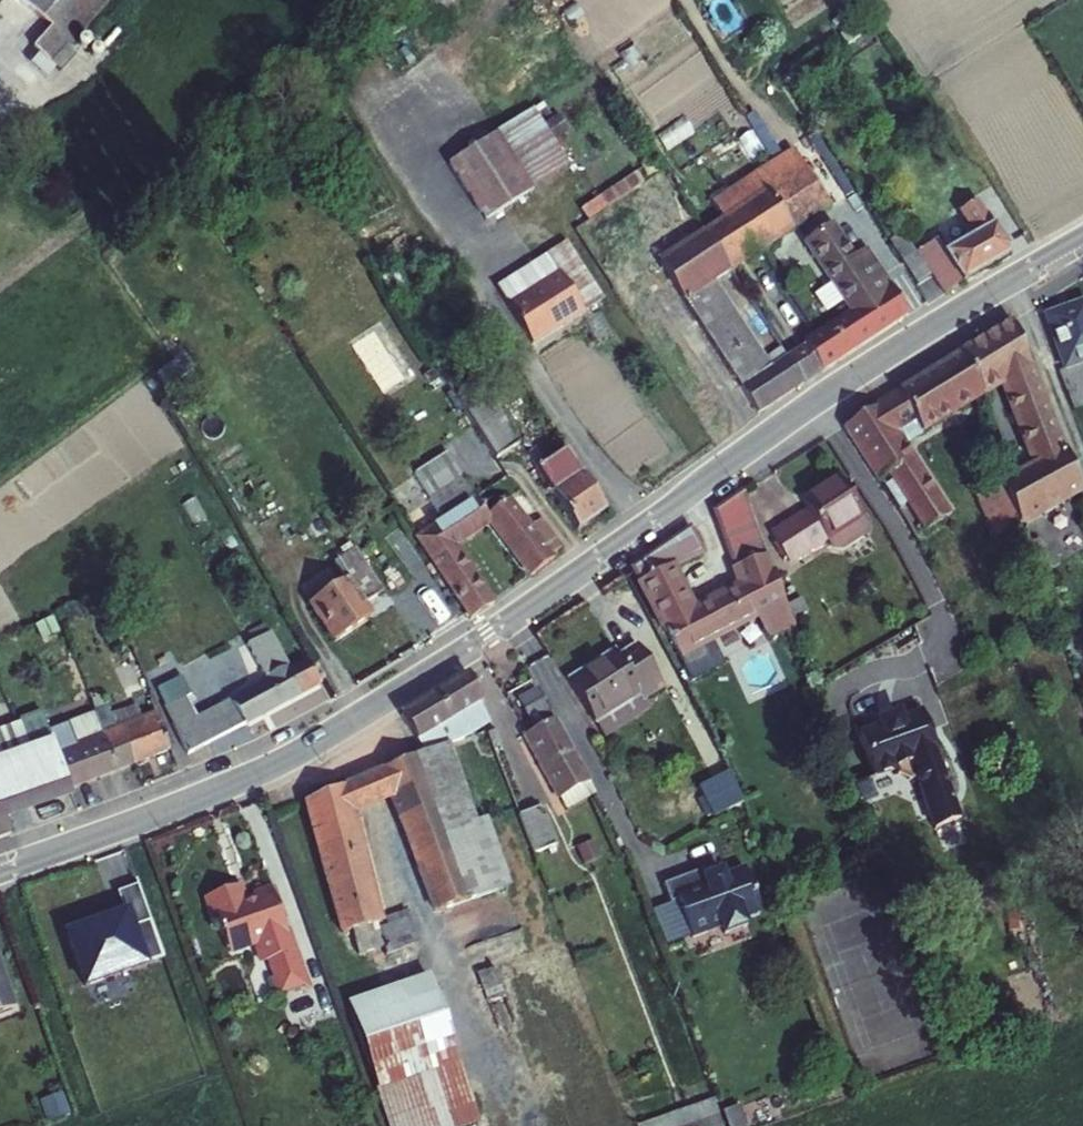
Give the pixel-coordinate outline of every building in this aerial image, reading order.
[(42,30),(24,50),(43,67),(103,0),(8,0),(42,30)] [(544,100),(497,129),(533,185),(579,157),(544,100)] [(451,159),(488,215),(533,185),(497,129),(451,159)] [(738,203),(750,195),(775,232),(792,220),(830,194),(794,139),(726,185),(738,203)] [(738,203),(720,216),(744,253),(759,243),(775,232),(750,195),(738,203)] [(929,259),(946,289),(1012,248),(981,196),(963,206),(977,230),(929,259)] [(704,227),(728,264),(744,253),(720,216),(704,227)] [(844,299),(848,306),(888,281),(863,243),(850,251),(828,218),(802,236),(844,299)] [(657,257),(758,408),(800,380),(781,352),(762,364),(704,280),(728,264),(704,227),(657,257)] [(892,236),(904,255),(917,247),(905,228),(892,236)] [(566,235),(547,246),(583,305),(601,294),(566,235)] [(547,246),(495,279),(531,337),(583,305),(547,246)] [(917,247),(904,255),(918,279),(932,271),(917,247)] [(804,337),(824,364),(907,308),(888,281),(848,306),(804,337)] [(1067,374),(1082,368),(1082,314),(1082,312),(1050,322),(1067,374)] [(389,394),(420,374),(384,318),(353,337),(389,394)] [(1012,481),(1029,525),(1080,498),(1082,496),(1066,454),(1064,455),(1013,325),(983,344),(1000,387),(1005,383),(1024,432),(1038,468),(1012,481)] [(804,337),(781,352),(800,380),(824,364),(804,337)] [(964,356),(981,398),(1000,387),(983,344),(964,356)] [(964,356),(878,410),(900,447),(981,398),(964,356)] [(488,390),(465,404),(498,455),(521,440),(488,390)] [(844,431),(879,483),(886,480),(910,465),(900,447),(878,410),(844,431)] [(954,513),(900,447),(910,465),(886,480),(897,494),(928,532),(954,513)] [(542,470),(580,533),(607,513),(571,454),(542,470)] [(866,519),(843,479),(805,501),(810,511),(774,532),(791,562),(827,541),(832,550),(841,552),(869,536),(871,528),(866,519)] [(879,483),(890,499),(897,494),(886,480),(879,483)] [(1012,481),(986,496),(1003,539),(1029,525),(1012,481)] [(426,501),(439,521),(463,505),(450,485),(426,501)] [(487,490),(478,495),(495,519),(532,572),(557,554),(555,551),(563,545),(539,510),(530,517),(512,491),(495,501),(487,490)] [(739,492),(714,508),(747,587),(760,617),(785,604),(772,576),(770,578),(762,558),(765,557),(739,492)] [(439,521),(425,530),(442,555),(458,544),(491,521),(495,519),(478,495),(463,505),(439,521)] [(631,567),(680,661),(755,620),(760,617),(747,587),(697,615),(674,571),(708,554),(688,525),(686,527),(638,560),(630,564),(631,567)] [(470,613),(472,617),(495,600),(458,544),(442,555),(425,530),(420,534),(418,535),(470,613)] [(313,607),(335,645),(378,622),(371,610),(391,598),(366,554),(345,565),(355,583),(313,607)] [(760,617),(755,620),(764,637),(783,627),(793,646),(798,644),(785,604),(760,617)] [(217,703),(229,729),(322,682),(311,659),(294,668),(272,626),(264,631),(261,624),(251,630),(254,636),(248,639),(267,679),(217,703)] [(562,683),(596,741),(644,713),(639,705),(659,693),(634,651),(613,663),(609,656),(562,683)] [(166,702),(189,748),(211,738),(204,723),(198,712),(188,691),(192,689),(184,671),(159,684),(167,701),(166,702)] [(470,677),(436,698),(450,722),(459,718),(461,716),(472,710),(476,715),(478,714),(488,708),(470,677)] [(101,731),(109,728),(113,736),(116,743),(126,739),(134,761),(171,744),(157,709),(140,715),(133,698),(106,709),(103,703),(90,708),(101,731)] [(403,718),(424,756),(430,753),(440,748),(439,742),(446,739),(449,745),(461,740),(454,728),(450,722),(436,698),(403,718)] [(217,703),(198,712),(204,723),(211,738),(229,729),(217,703)] [(58,749),(73,789),(134,761),(126,739),(116,743),(113,736),(109,728),(101,731),(90,708),(48,725),(27,734),(29,736),(35,749),(55,741),(58,749)] [(462,723),(459,718),(450,722),(454,728),(462,723)] [(591,799),(556,721),(524,738),(558,814),(591,799)] [(440,748),(430,753),(424,756),(449,827),(448,832),(449,834),(452,844),(464,839),(482,832),(449,745),(446,739),(439,742),(440,748)] [(17,757),(36,806),(74,791),(73,789),(58,749),(55,741),(35,749),(17,757)] [(387,793),(436,915),(468,904),(472,902),(452,844),(449,834),(448,832),(449,827),(424,756),(380,774),(387,793)] [(19,813),(36,806),(17,757),(0,763),(0,765),(19,813)] [(16,830),(11,816),(19,813),(0,765),(0,837),(16,830)] [(358,784),(367,802),(387,793),(380,774),(358,784)] [(343,910),(349,932),(373,926),(376,933),(409,925),(402,900),(376,907),(374,902),(379,901),(352,808),(367,802),(358,784),(329,796),(323,798),(328,819),(315,823),(320,856),(335,911),(343,910)] [(306,803),(315,823),(328,819),(323,798),(306,803)] [(543,824),(522,832),(536,872),(558,864),(543,824)] [(509,890),(490,831),(482,832),(464,839),(452,844),(472,902),(509,890)] [(702,878),(699,871),(659,885),(666,904),(674,901),(687,939),(717,928),(720,936),(742,928),(739,920),(757,914),(741,869),(720,877),(718,872),(702,878)] [(308,982),(273,886),(255,893),(256,897),(244,902),(238,885),(211,895),(231,950),(257,941),(262,955),(270,959),(282,992),(308,982)] [(127,926),(123,913),(62,935),(81,987),(159,959),(146,920),(127,926)] [(346,1007),(376,1089),(455,1061),(456,1060),(425,977),(346,1007)] [(0,981),(0,1014),(11,1010),(0,981)] [(388,1125),(445,1125),(474,1116),(455,1061),(376,1089),(388,1125)] [(640,1125),(719,1125),(726,1123),(716,1095),(639,1122),(640,1125)]
